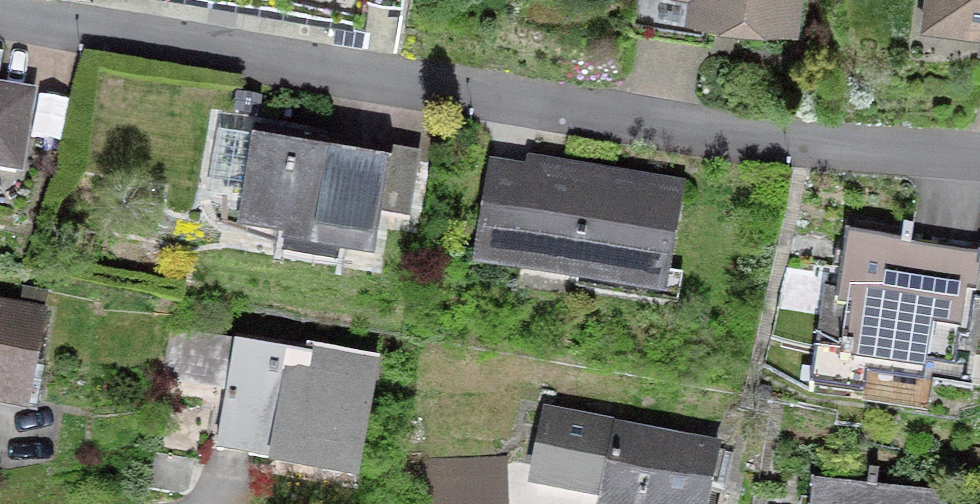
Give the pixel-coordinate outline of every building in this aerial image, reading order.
[(716,23),(805,31),(808,0),(718,0),(716,23)] [(930,25),(979,29),(979,0),(932,0),(930,25)] [(0,84),(0,161),(23,165),(35,89),(0,84)] [(44,95),(35,136),(60,141),(69,100),(44,95)] [(381,244),(395,158),(259,136),(244,222),(381,244)] [(482,266),(670,297),(688,187),(500,156),(482,266)] [(979,315),(979,307),(979,253),(854,236),(846,296),(979,315)] [(971,374),(979,315),(846,296),(838,355),(971,374)] [(0,301),(0,398),(34,403),(49,308),(0,301)] [(380,370),(239,346),(222,444),(363,468),(380,370)] [(544,411),(528,488),(605,503),(714,503),(725,450),(544,411)] [(426,503),(506,503),(505,460),(425,463),(426,503)] [(804,503),(960,503),(960,502),(806,485),(804,503)]
